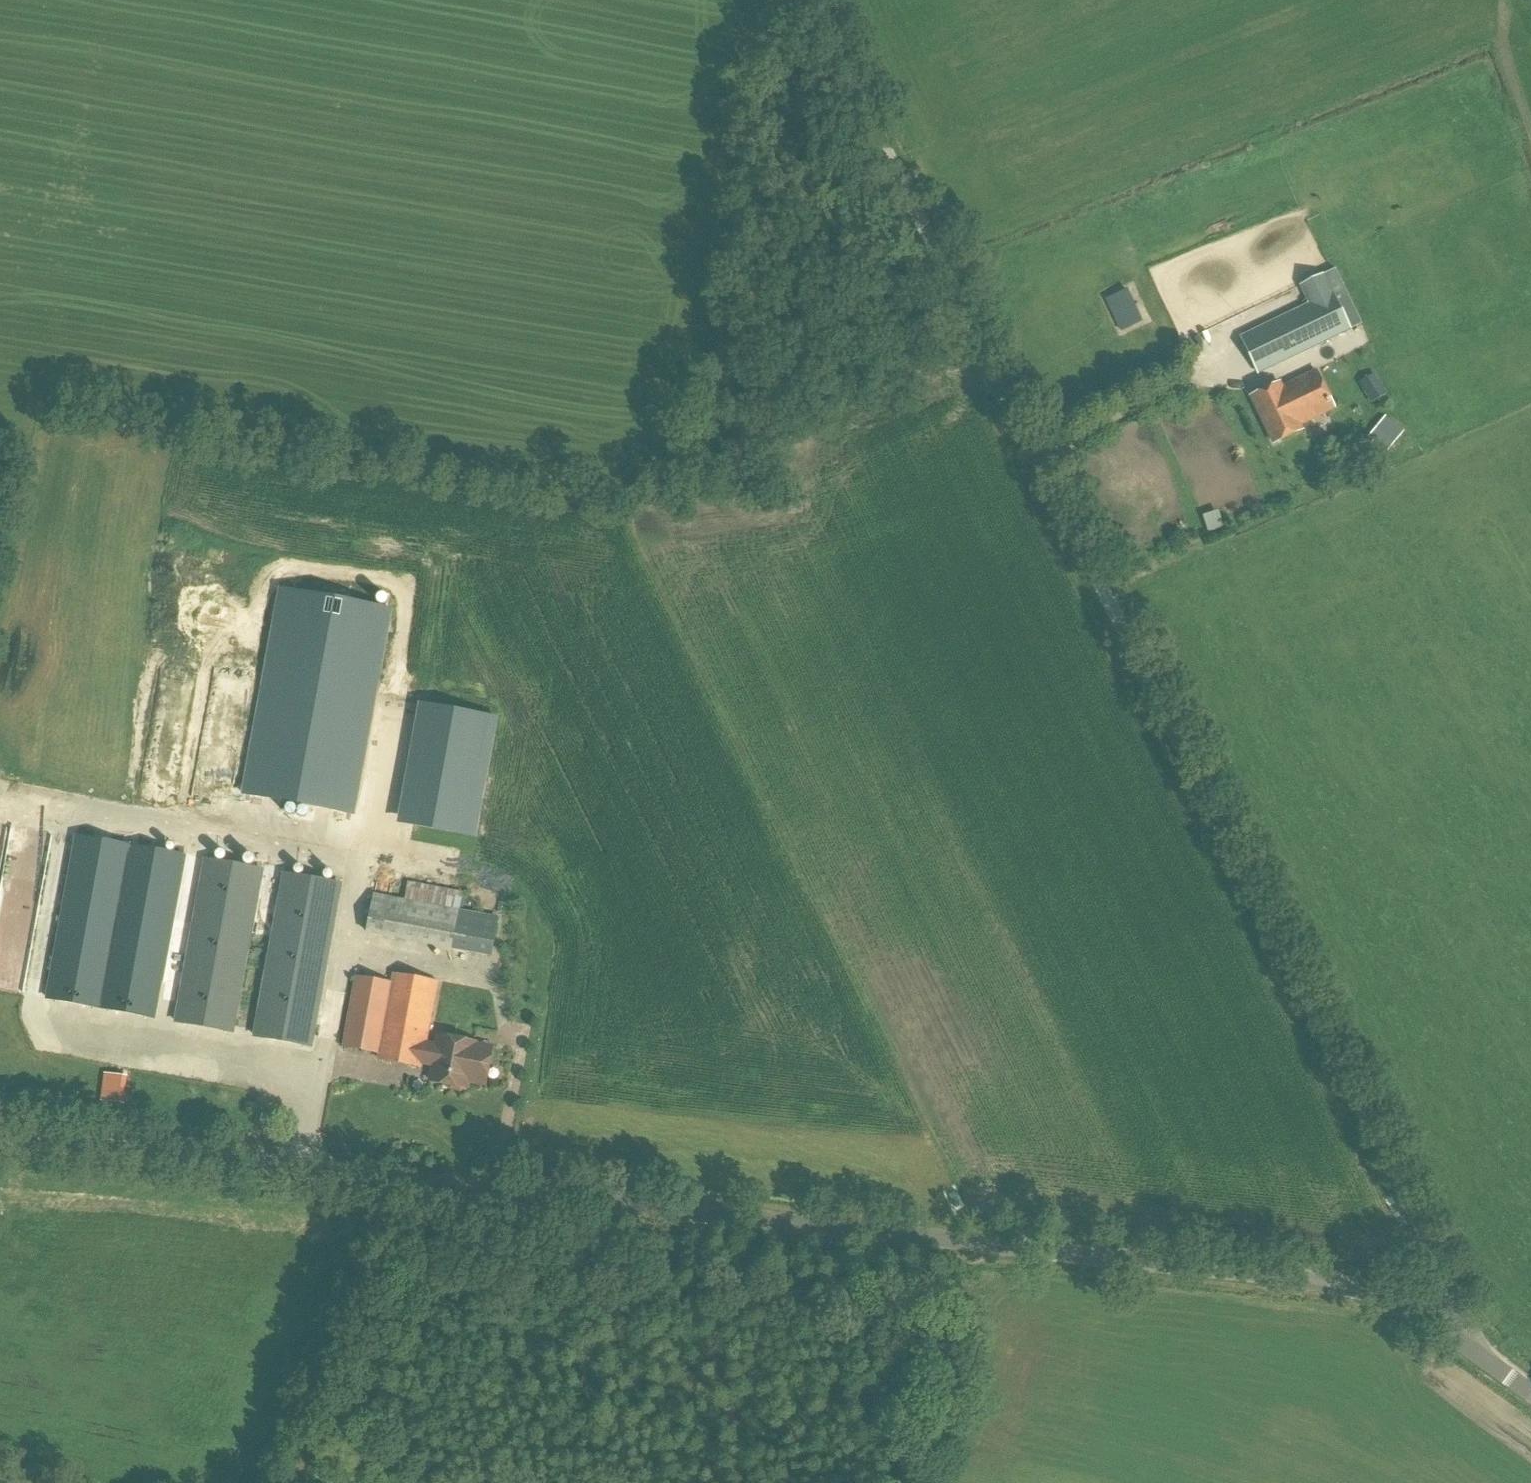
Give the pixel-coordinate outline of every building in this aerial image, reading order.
[(1310,304),(1241,336),(1259,373),(1346,330),(1320,275),(1301,285),(1310,304)] [(1121,329),(1140,320),(1127,292),(1108,300),(1121,329)] [(1336,408),(1316,368),(1280,385),(1279,382),(1251,396),(1274,443),(1302,429),(1300,425),(1336,408)] [(1374,374),(1359,382),(1371,402),(1385,393),(1374,374)] [(1388,452),(1404,432),(1385,416),(1368,436),(1388,452)] [(271,620),(241,801),(348,819),(378,637),(271,620)] [(45,999),(156,1020),(186,854),(75,834),(45,999)] [(233,1031),(262,870),(205,860),(176,1021),(233,1031)] [(284,874),(255,1035),(257,1036),(311,1046),(340,888),(341,884),(284,874)] [(414,883),(412,899),(467,904),(469,888),(414,883)] [(404,899),(374,893),(366,934),(452,950),(492,957),(499,917),(460,910),(444,907),(424,903),(404,899)] [(426,1045),(438,982),(393,974),(391,985),(355,979),(343,1047),(379,1053),(378,1059),(434,1069),(432,1081),(448,1084),(449,1090),(462,1092),(466,1088),(467,1088),(469,1081),(486,1084),(493,1048),(475,1045),(475,1042),(440,1036),(438,1047),(426,1045)] [(123,1077),(105,1074),(101,1099),(119,1102),(123,1077)]
